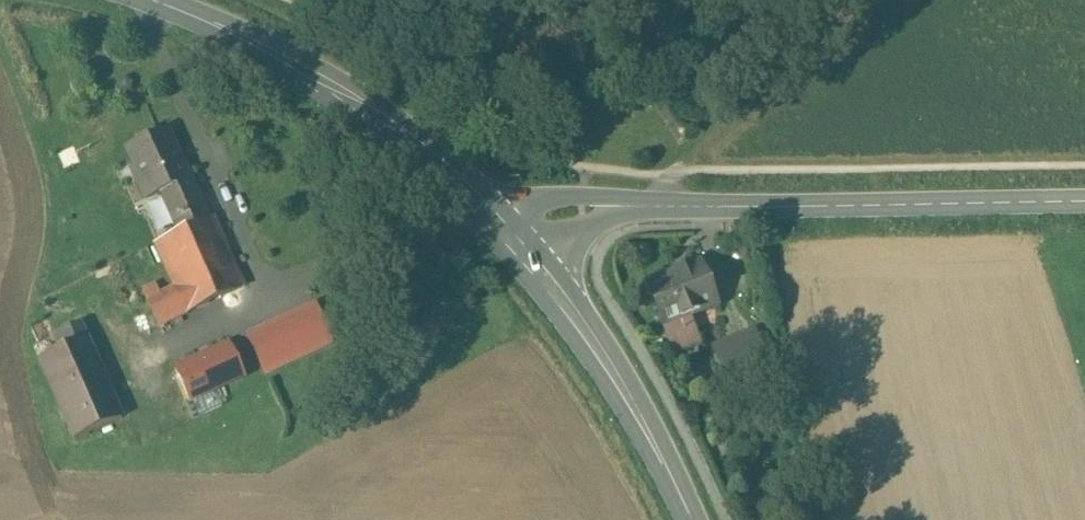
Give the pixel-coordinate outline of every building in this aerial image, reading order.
[(179,233),(156,244),(175,287),(232,262),(212,218),(206,221),(166,133),(126,151),(139,180),(135,182),(144,201),(161,193),(179,233)] [(175,287),(160,294),(156,286),(142,292),(153,317),(149,319),(151,324),(155,322),(158,327),(244,288),(232,262),(175,287)] [(699,264),(648,284),(674,352),(704,340),(694,314),(715,306),(699,264)] [(315,305),(248,336),(266,375),(333,345),(315,305)] [(753,332),(726,343),(731,356),(718,361),(728,385),(768,369),(753,332)] [(87,339),(39,360),(74,440),(122,419),(87,339)] [(228,345),(175,369),(191,403),(243,379),(228,345)]
